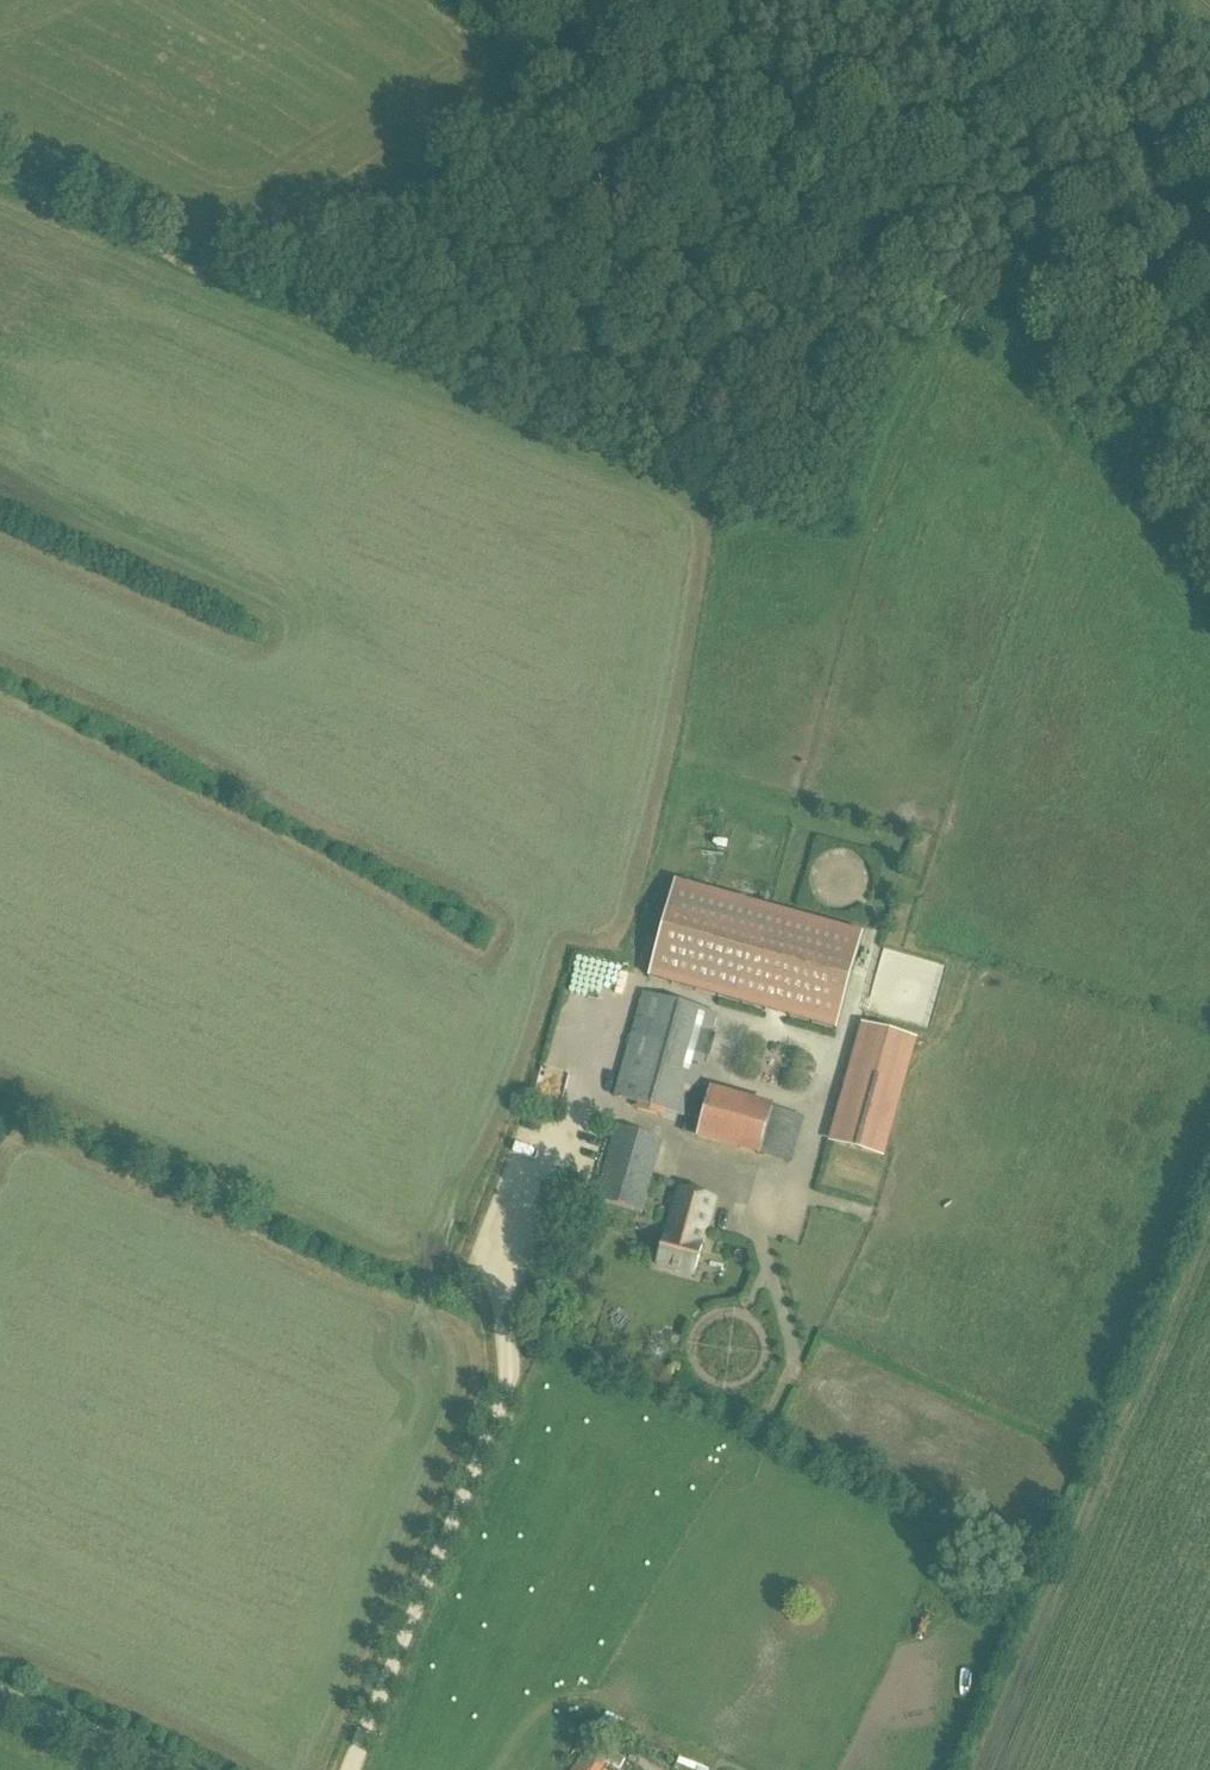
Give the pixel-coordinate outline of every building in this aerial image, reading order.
[(647,978),(836,1028),(862,932),(673,882),(647,978)] [(716,1014),(643,994),(615,1097),(688,1117),(716,1014)] [(861,1022),(830,1136),(885,1151),(916,1037),(861,1022)] [(805,1117),(772,1108),(709,1091),(696,1138),(759,1155),(792,1164),(805,1117)] [(662,1140),(616,1127),(595,1199),(641,1213),(662,1140)] [(676,1188),(661,1251),(660,1250),(656,1266),(693,1278),(698,1260),(697,1260),(715,1199),(676,1188)] [(626,1756),(614,1750),(608,1760),(620,1767),(626,1756)]
